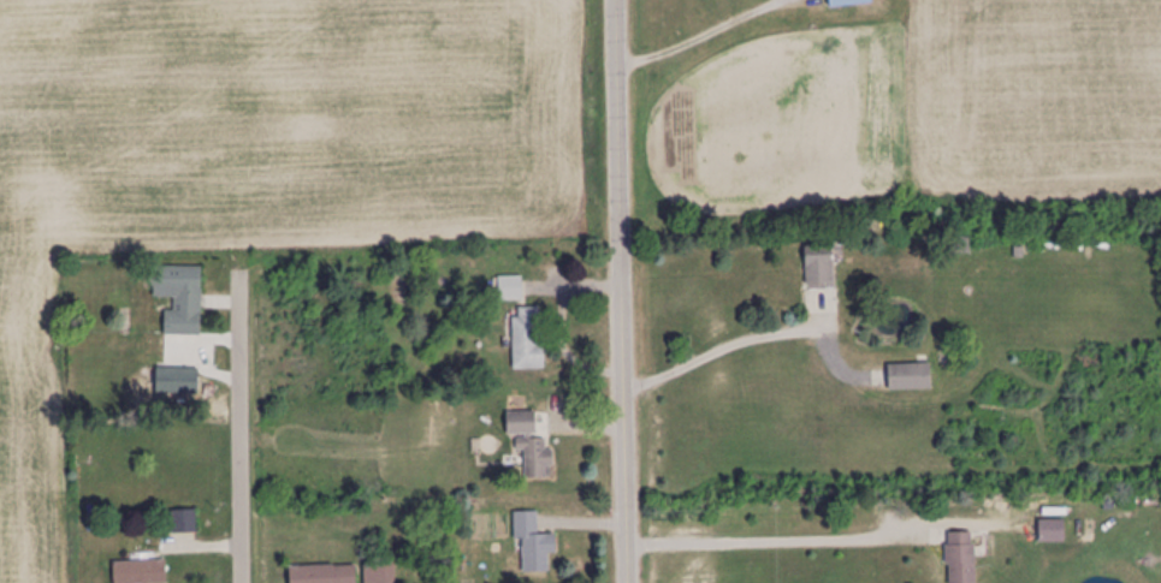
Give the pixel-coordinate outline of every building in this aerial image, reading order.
[(954,254),(969,254),(969,239),(954,239),(954,254)] [(807,288),(834,288),(834,245),(807,245),(807,288)] [(203,267),(153,267),(153,299),(174,299),(174,312),(165,312),(165,336),(202,336),(203,267)] [(523,278),(495,278),(495,301),(523,301),(523,278)] [(515,370),(543,370),(543,308),(514,308),(515,370)] [(889,391),(932,391),(932,365),(889,365),(889,391)] [(513,413),(515,465),(525,465),(525,479),(548,479),(547,466),(554,466),(553,450),(547,451),(546,438),(536,438),(535,412),(513,413)] [(196,533),(196,511),(174,511),(174,533),(196,533)] [(522,540),(523,573),(550,572),(549,554),(557,554),(556,534),(539,534),(538,512),(514,513),(515,540),(522,540)] [(1065,543),(1065,521),(1040,521),(1040,543),(1065,543)] [(949,534),(949,582),(976,582),(976,534),(949,534)] [(167,561),(115,561),(115,582),(167,582),(167,561)] [(396,564),(366,564),(366,582),(396,582),(396,564)] [(290,567),(291,582),(357,582),(356,566),(290,567)]
